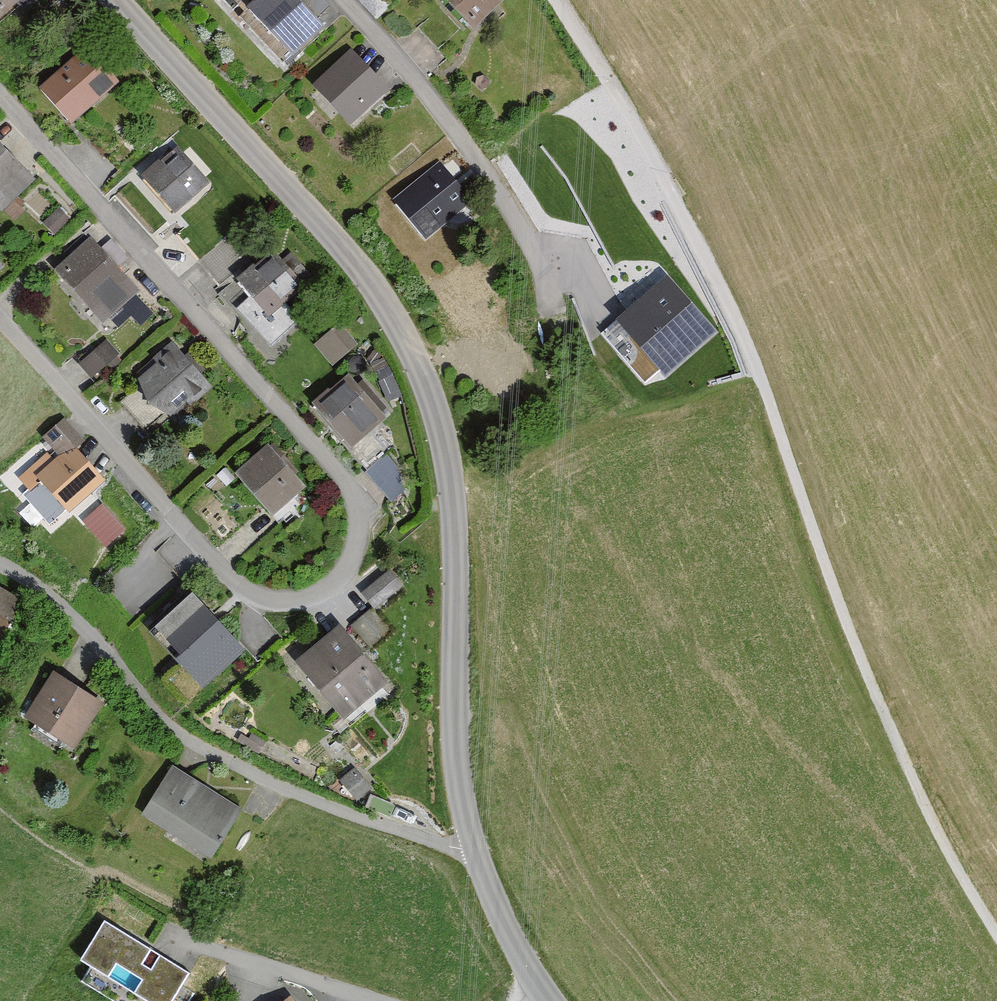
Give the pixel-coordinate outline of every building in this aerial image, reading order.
[(24,0),(0,0),(0,22),(24,0)] [(321,0),(250,0),(253,4),(249,8),(295,56),(324,28),(316,19),(328,8),(321,0)] [(475,30),(490,15),(484,9),(492,0),(443,0),(475,30)] [(117,82),(81,48),(38,92),(75,126),(117,82)] [(388,92),(348,52),(311,88),(351,128),(388,92)] [(23,170),(0,148),(0,193),(23,170)] [(208,183),(175,150),(144,180),(176,213),(208,183)] [(405,193),(437,229),(471,199),(439,163),(405,193)] [(65,220),(54,209),(38,226),(49,237),(65,220)] [(99,251),(88,240),(53,275),(103,324),(137,289),(116,269),(125,259),(108,242),(99,251)] [(313,284),(291,256),(284,262),(276,251),(238,282),(252,299),(238,310),(266,345),(302,316),(291,302),(313,284)] [(711,334),(666,284),(619,326),(665,376),(711,334)] [(357,345),(338,325),(313,348),(332,368),(357,345)] [(117,355),(103,341),(76,367),(90,381),(117,355)] [(154,365),(137,382),(148,406),(172,418),(206,386),(167,345),(150,361),(154,365)] [(350,447),(385,415),(348,375),(313,407),(350,447)] [(62,421),(41,439),(57,457),(51,462),(45,455),(17,480),(30,494),(40,485),(66,514),(103,482),(75,450),(82,444),(62,421)] [(307,486),(268,446),(236,476),(275,516),(307,486)] [(386,452),(367,469),(393,498),(412,482),(386,452)] [(364,587),(375,603),(405,584),(394,568),(364,587)] [(23,599),(0,586),(0,639),(23,599)] [(240,653),(191,603),(155,638),(204,688),(240,653)] [(387,687),(340,630),(296,665),(343,723),(387,687)] [(101,705),(52,675),(24,720),(73,750),(101,705)] [(241,811),(170,770),(142,818),(214,859),(241,811)] [(191,974),(107,923),(81,964),(142,1000),(175,1000),(191,974)]
